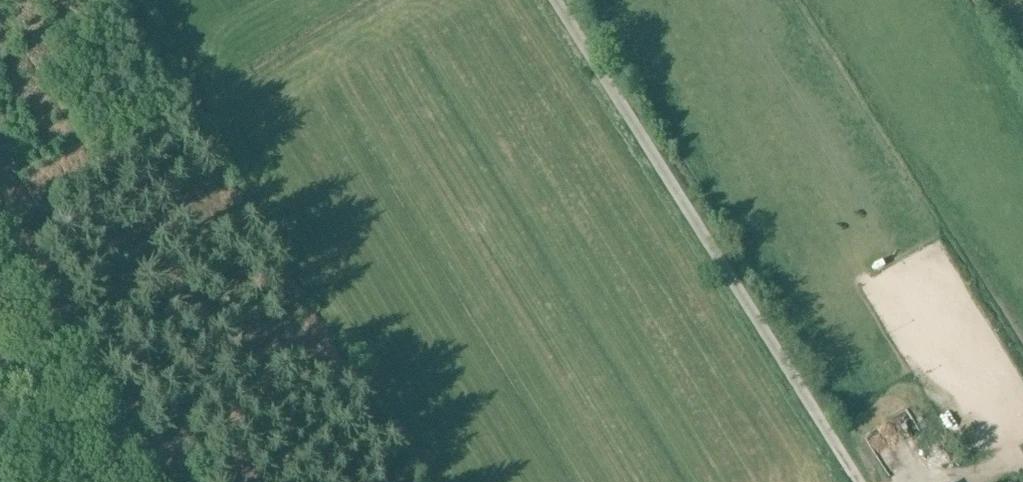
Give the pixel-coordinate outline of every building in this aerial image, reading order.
[(878,429),(898,458),(916,445),(896,416),(878,429)]
